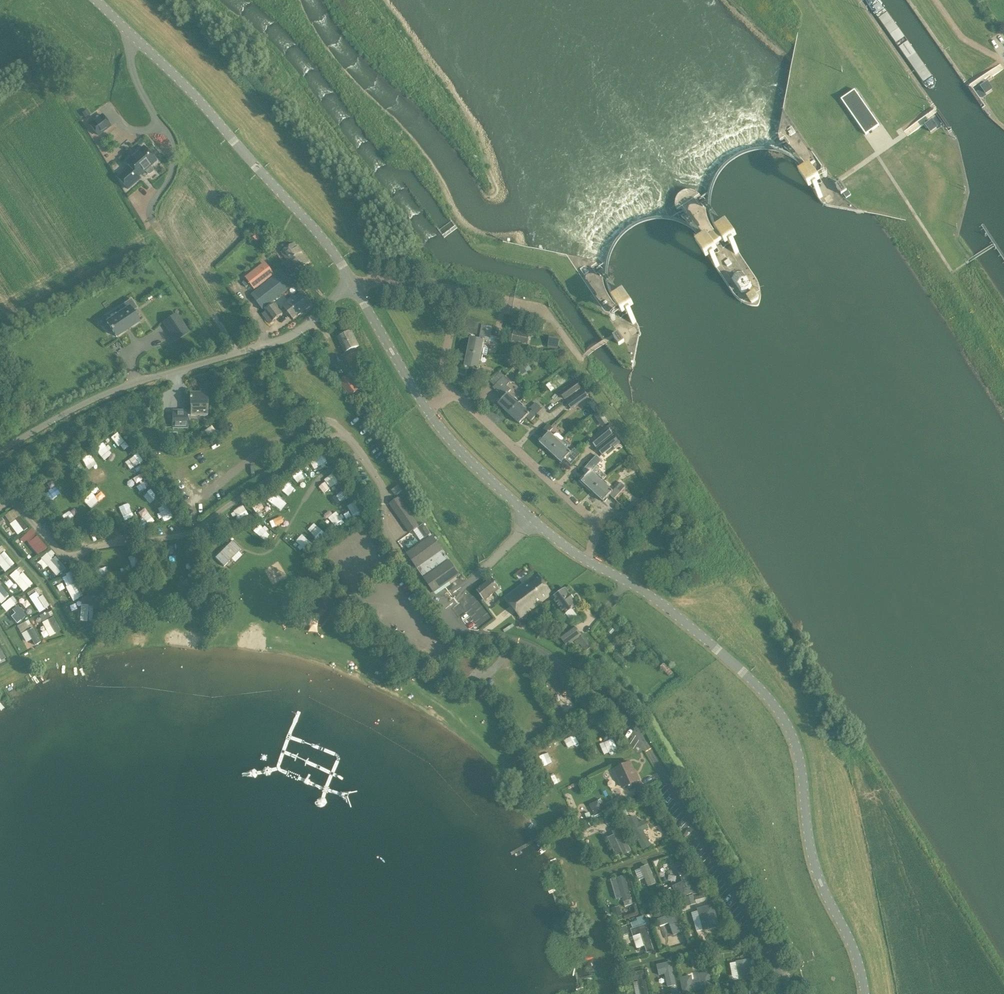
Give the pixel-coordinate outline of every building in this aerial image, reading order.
[(9,29),(5,24),(0,28),(0,29),(4,33),(9,29)] [(987,83),(982,87),(986,93),(992,89),(987,83)] [(866,135),(879,125),(855,90),(841,99),(866,135)] [(90,125),(97,135),(110,126),(103,115),(90,125)] [(932,121),(926,125),(931,131),(936,127),(932,121)] [(138,176),(145,170),(148,174),(150,174),(153,171),(153,170),(150,166),(156,161),(144,147),(126,163),(130,167),(118,178),(128,189),(140,178),(138,176)] [(847,190),(841,181),(835,185),(841,194),(847,190)] [(294,243),(282,252),(288,261),(285,264),(293,274),(309,261),(294,243)] [(264,267),(248,279),(255,289),(271,276),(264,267)] [(264,309),(266,311),(263,314),(270,324),(273,321),(283,314),(273,301),(293,286),(282,271),(252,295),(263,309),(264,309)] [(742,272),(737,272),(735,273),(732,278),(742,291),(746,290),(749,289),(751,285),(742,272)] [(759,297),(754,291),(746,296),(750,303),(751,303),(752,303),(758,299),(759,298),(759,297)] [(294,319),(312,305),(303,292),(284,306),(294,319)] [(122,312),(107,322),(116,337),(139,322),(132,312),(137,308),(131,299),(118,308),(122,312)] [(189,331),(181,320),(168,329),(176,340),(189,331)] [(479,324),(472,323),(471,331),(479,332),(479,324)] [(468,352),(482,355),(486,356),(488,349),(487,347),(485,345),(484,345),(485,341),(490,342),(491,335),(495,336),(496,328),(482,325),(479,339),(471,337),(468,352)] [(514,330),(512,340),(528,344),(530,334),(514,330)] [(351,368),(362,362),(357,351),(355,352),(353,349),(359,346),(351,331),(338,337),(347,356),(346,357),(351,368)] [(624,341),(619,333),(614,337),(619,344),(624,341)] [(482,355),(468,352),(465,367),(473,369),(472,375),(483,377),(484,370),(479,369),(482,355)] [(527,360),(517,365),(522,375),(532,370),(527,360)] [(498,404),(509,414),(519,403),(508,393),(511,390),(506,386),(511,381),(505,375),(494,387),(504,397),(498,404)] [(340,382),(351,396),(359,390),(348,376),(340,382)] [(576,381),(559,393),(564,400),(581,388),(576,381)] [(583,390),(565,402),(570,409),(588,397),(583,390)] [(190,398),(190,412),(187,412),(172,412),(172,428),(188,428),(187,415),(190,415),(190,416),(208,416),(207,393),(190,393),(190,398)] [(593,401),(588,404),(594,413),(599,409),(593,401)] [(529,414),(519,403),(509,414),(520,424),(527,417),(531,421),(543,409),(536,402),(531,408),(533,410),(529,414)] [(600,411),(593,416),(597,422),(604,417),(600,411)] [(551,453),(563,439),(564,439),(558,434),(555,434),(553,435),(549,432),(553,429),(548,424),(542,431),(546,435),(540,442),(551,453)] [(596,447),(612,434),(607,427),(591,440),(596,447)] [(563,439),(551,453),(562,463),(564,460),(570,465),(580,454),(574,449),(571,452),(567,448),(568,447),(568,446),(568,444),(563,439)] [(608,440),(597,449),(602,455),(613,447),(608,440)] [(90,452),(81,459),(87,468),(96,462),(90,452)] [(588,474),(581,481),(592,491),(602,481),(606,476),(595,466),(601,460),(597,455),(590,463),(583,470),(588,474)] [(100,472),(88,478),(91,484),(103,479),(100,472)] [(621,482),(616,488),(613,491),(602,481),(592,491),(604,502),(610,495),(614,499),(626,486),(621,482)] [(288,482),(283,490),(290,494),(295,487),(288,482)] [(395,495),(402,490),(399,486),(392,490),(395,495)] [(339,491),(332,496),(336,502),(343,497),(339,491)] [(93,492),(83,497),(88,507),(98,502),(93,492)] [(410,533),(419,526),(399,497),(390,504),(410,533)] [(629,515),(642,505),(638,500),(625,509),(629,515)] [(354,517),(361,515),(356,502),(349,505),(354,517)] [(5,514),(10,522),(21,516),(16,508),(5,514)] [(131,508),(122,511),(125,521),(134,518),(131,508)] [(18,523),(13,526),(18,534),(23,530),(23,531),(27,528),(19,517),(16,520),(18,523)] [(431,534),(424,524),(418,528),(425,538),(431,534)] [(37,537),(33,540),(43,551),(46,548),(37,537)] [(434,592),(459,574),(433,537),(408,555),(434,592)] [(232,541),(216,558),(224,566),(231,559),(238,552),(240,549),(232,541)] [(0,556),(0,565),(5,571),(14,564),(4,552),(0,556)] [(55,558),(48,564),(57,575),(65,568),(55,558)] [(16,571),(10,576),(24,592),(32,584),(23,573),(20,575),(16,571)] [(73,573),(62,578),(67,588),(74,601),(78,598),(82,596),(76,583),(78,582),(73,573)] [(521,618),(553,594),(538,575),(506,599),(521,618)] [(491,577),(476,590),(484,601),(495,592),(499,596),(503,592),(500,588),(491,577)] [(1,603),(6,599),(5,598),(8,595),(0,586),(0,601),(1,603)] [(36,588),(27,593),(32,601),(43,595),(41,592),(38,588),(36,589),(36,588)] [(565,615),(578,605),(577,604),(577,602),(576,601),(574,600),(566,589),(552,598),(561,610),(557,613),(560,616),(564,613),(565,615)] [(13,597),(2,605),(7,611),(17,603),(13,597)] [(42,597),(34,602),(39,611),(48,605),(42,597)] [(316,607),(324,600),(320,597),(313,604),(316,607)] [(82,606),(81,620),(92,621),(93,607),(82,606)] [(18,607),(13,610),(16,614),(21,620),(25,616),(18,607)] [(318,610),(315,613),(320,617),(326,612),(325,611),(321,607),(318,610)] [(53,618),(43,623),(50,636),(60,631),(53,618)] [(513,624),(503,630),(505,632),(514,626),(513,624)] [(567,646),(581,636),(574,627),(560,637),(567,646)] [(33,629),(23,635),(26,642),(32,639),(35,645),(40,642),(33,629)] [(664,664),(660,667),(669,676),(673,673),(664,664)] [(567,743),(571,748),(577,743),(573,738),(567,743)] [(601,743),(604,754),(617,750),(615,740),(601,743)] [(584,748),(574,751),(578,763),(588,760),(584,748)] [(630,791),(640,786),(638,781),(639,780),(637,774),(635,775),(629,763),(615,769),(623,787),(628,785),(630,791)] [(560,772),(551,776),(555,783),(563,779),(560,772)] [(601,801),(590,806),(595,816),(606,811),(601,801)] [(624,814),(621,815),(624,821),(630,818),(626,809),(622,811),(624,814)] [(615,814),(605,819),(607,824),(611,822),(613,827),(620,824),(615,814)] [(648,830),(644,822),(640,824),(637,817),(629,821),(643,848),(651,844),(645,832),(648,830)] [(592,821),(585,823),(588,829),(594,826),(592,821)] [(620,828),(613,832),(614,835),(623,853),(623,855),(631,851),(620,828)] [(648,866),(635,871),(639,880),(645,878),(649,887),(655,884),(648,866)] [(695,891),(684,866),(677,869),(683,882),(672,886),(678,899),(695,891)] [(625,876),(617,878),(623,897),(625,906),(633,904),(625,876)] [(671,888),(665,891),(670,903),(677,900),(671,888)] [(662,893),(656,896),(658,902),(664,900),(662,893)] [(711,893),(695,897),(696,903),(713,899),(711,893)] [(693,895),(685,897),(687,904),(695,902),(693,895)] [(720,927),(714,905),(698,909),(704,932),(720,927)] [(665,907),(659,909),(661,915),(668,913),(665,907)] [(620,908),(613,911),(615,918),(616,918),(617,921),(622,919),(621,916),(622,916),(620,908)] [(661,927),(670,924),(674,935),(680,933),(673,914),(658,919),(661,927)] [(637,921),(631,923),(633,929),(646,925),(651,924),(649,918),(644,919),(643,916),(636,918),(637,921)] [(637,949),(645,946),(648,953),(655,950),(646,925),(633,929),(631,929),(637,949)] [(625,926),(618,928),(621,936),(628,934),(625,926)] [(737,962),(730,963),(733,981),(740,980),(741,980),(753,978),(751,968),(753,968),(752,966),(755,966),(754,960),(750,961),(749,960),(737,962)] [(676,984),(672,962),(657,965),(659,975),(665,974),(668,986),(676,984)] [(644,970),(629,973),(631,980),(638,979),(641,993),(649,993),(644,970)] [(714,986),(711,972),(699,974),(701,981),(693,982),(692,976),(681,978),(684,993),(714,986)] [(753,978),(741,980),(742,986),(754,984),(753,978)]
